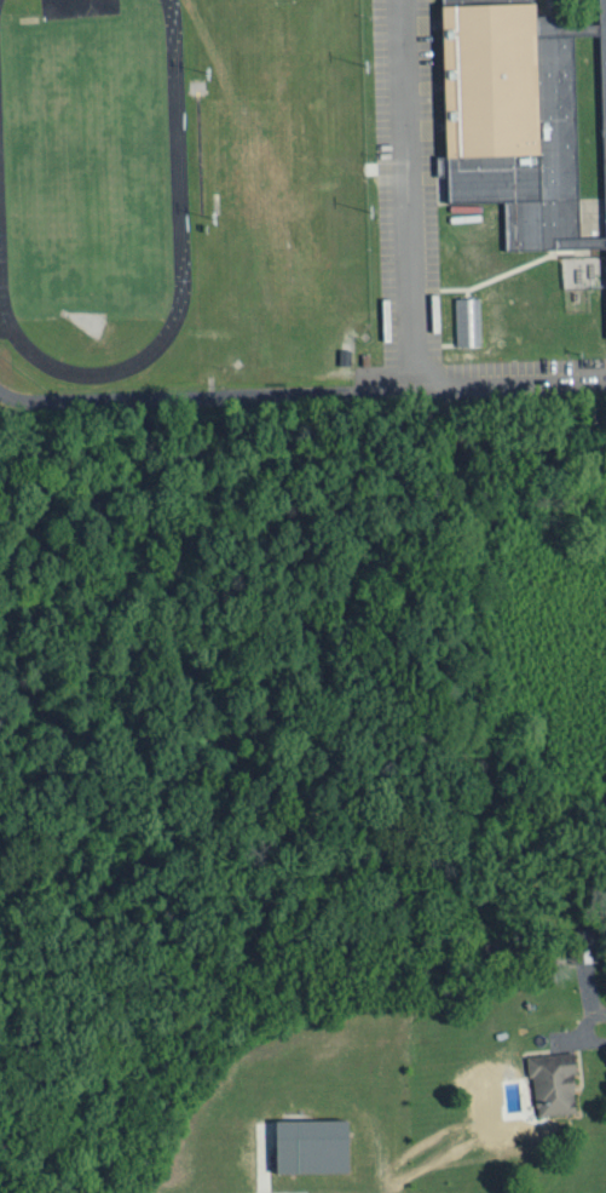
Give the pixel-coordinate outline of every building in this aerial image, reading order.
[(441,12),(441,0),(533,0),(535,18),(553,18),(572,17),(572,28),(588,28),(599,27),(598,0),(605,0),(605,250),(506,252),(504,205),(449,206),(444,99),(441,12)] [(480,343),(480,296),(454,296),(455,344),(480,343)] [(531,1054),(536,1115),(580,1111),(574,1050),(531,1054)] [(353,1170),(352,1118),(280,1119),(281,1171),(353,1170)]
